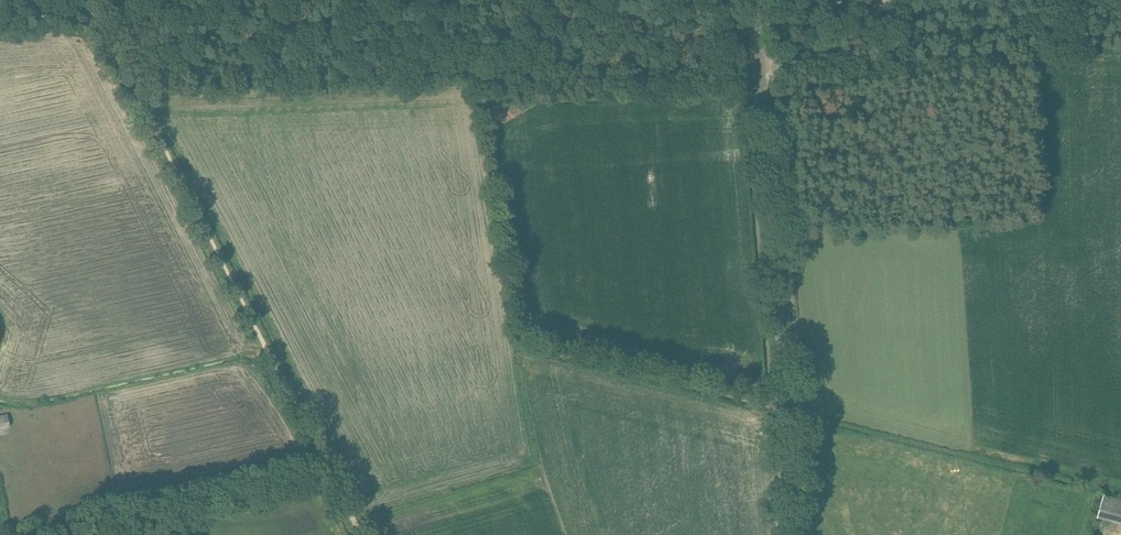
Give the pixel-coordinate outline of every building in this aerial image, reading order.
[(409,0),(407,7),(414,10),(413,11),(421,14),(428,17),(431,10),(424,7),(416,4),(416,3),(409,0)] [(0,417),(0,430),(10,428),(7,415),(0,417)]
